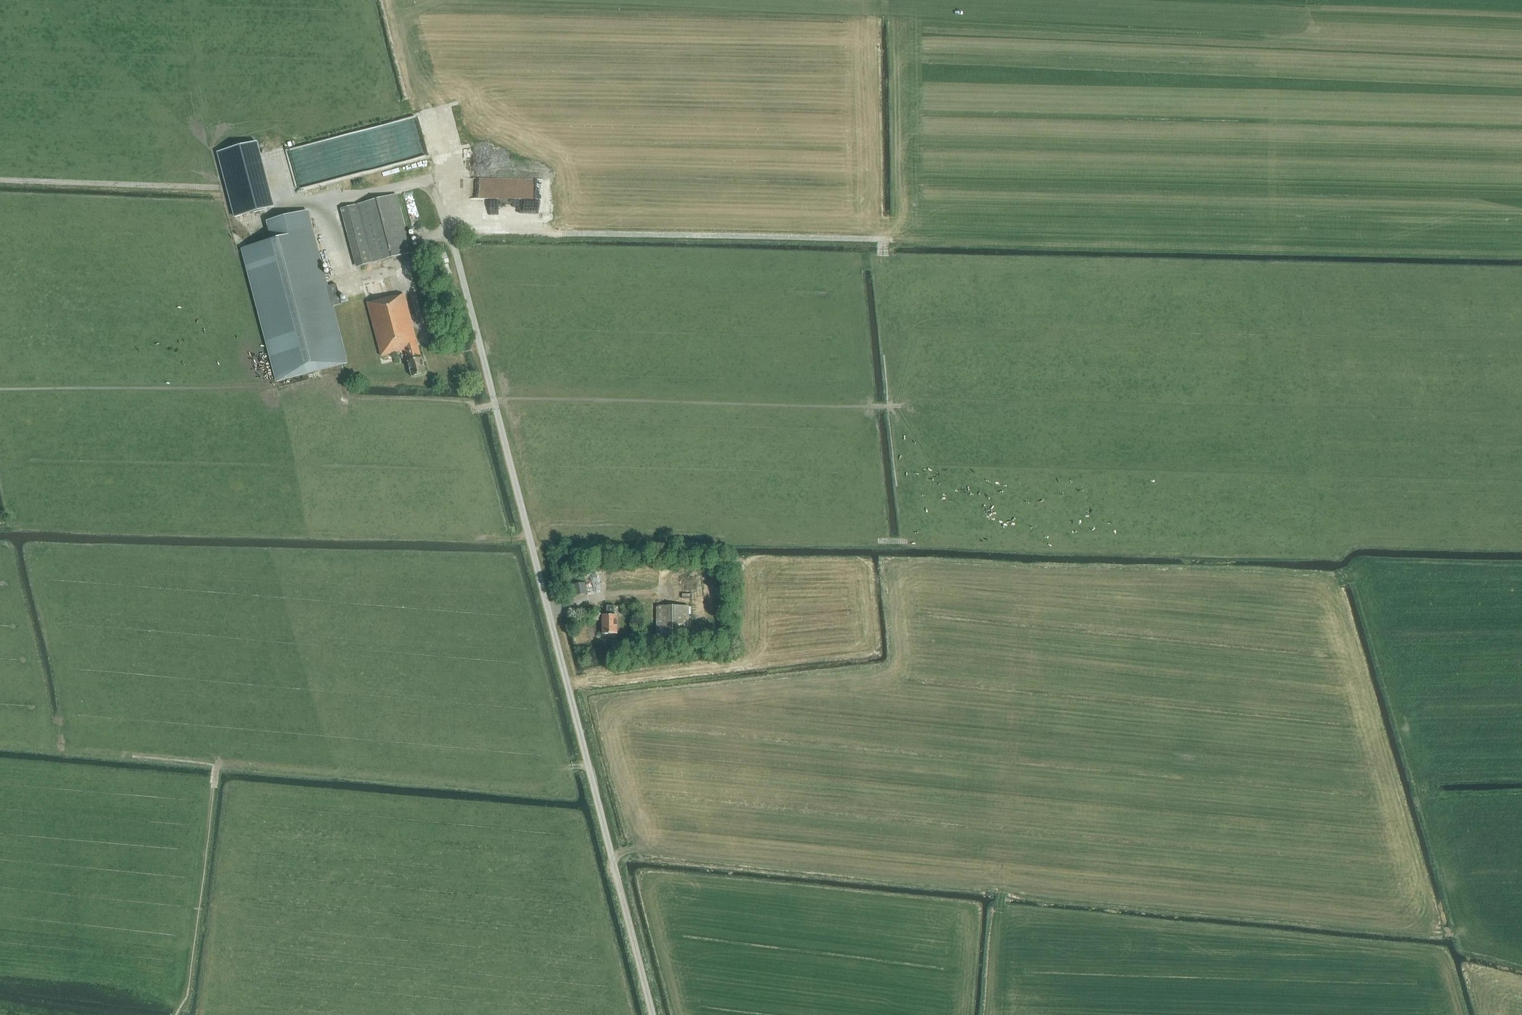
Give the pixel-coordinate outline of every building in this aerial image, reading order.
[(428,154),(420,118),(396,123),(405,160),(428,154)] [(219,153),(235,218),(274,208),(258,143),(219,153)] [(356,267),(372,263),(412,253),(397,194),(341,209),(356,267)] [(249,247),(244,248),(278,381),(346,363),(331,307),(341,304),(336,284),(326,287),(306,211),(267,221),(272,241),(255,245),(249,247)] [(394,297),(390,279),(363,286),(381,356),(405,350),(412,377),(426,373),(422,358),(421,358),(404,294),(394,297)] [(585,582),(572,584),(574,595),(587,593),(585,582)] [(603,634),(617,634),(617,616),(615,616),(615,606),(607,606),(607,616),(603,616),(603,634)] [(689,606),(657,606),(657,642),(689,642),(689,606)]
